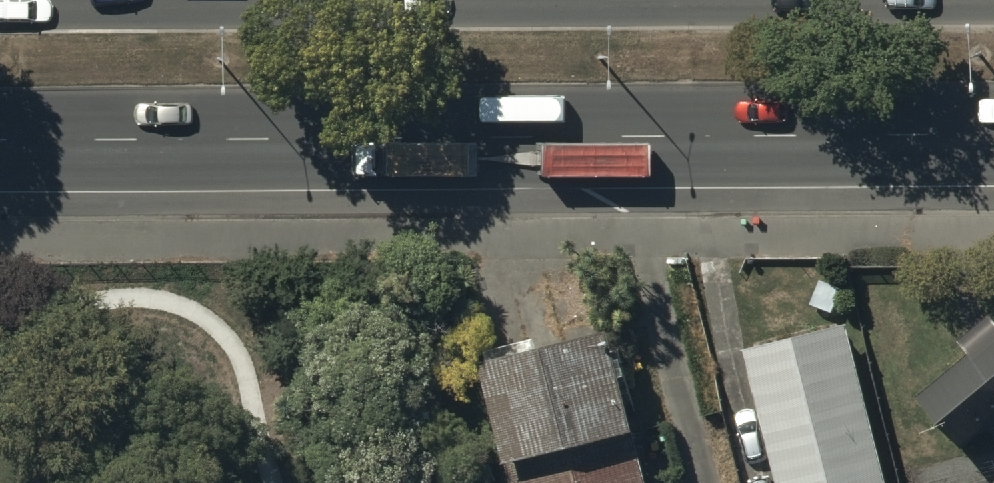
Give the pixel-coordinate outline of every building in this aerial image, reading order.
[(922,395),(965,448),(992,426),(993,428),(993,314),(963,340),(973,352),(922,395)] [(747,357),(779,482),(889,482),(850,331),(747,357)] [(483,378),(510,482),(645,482),(611,349),(483,378)]
